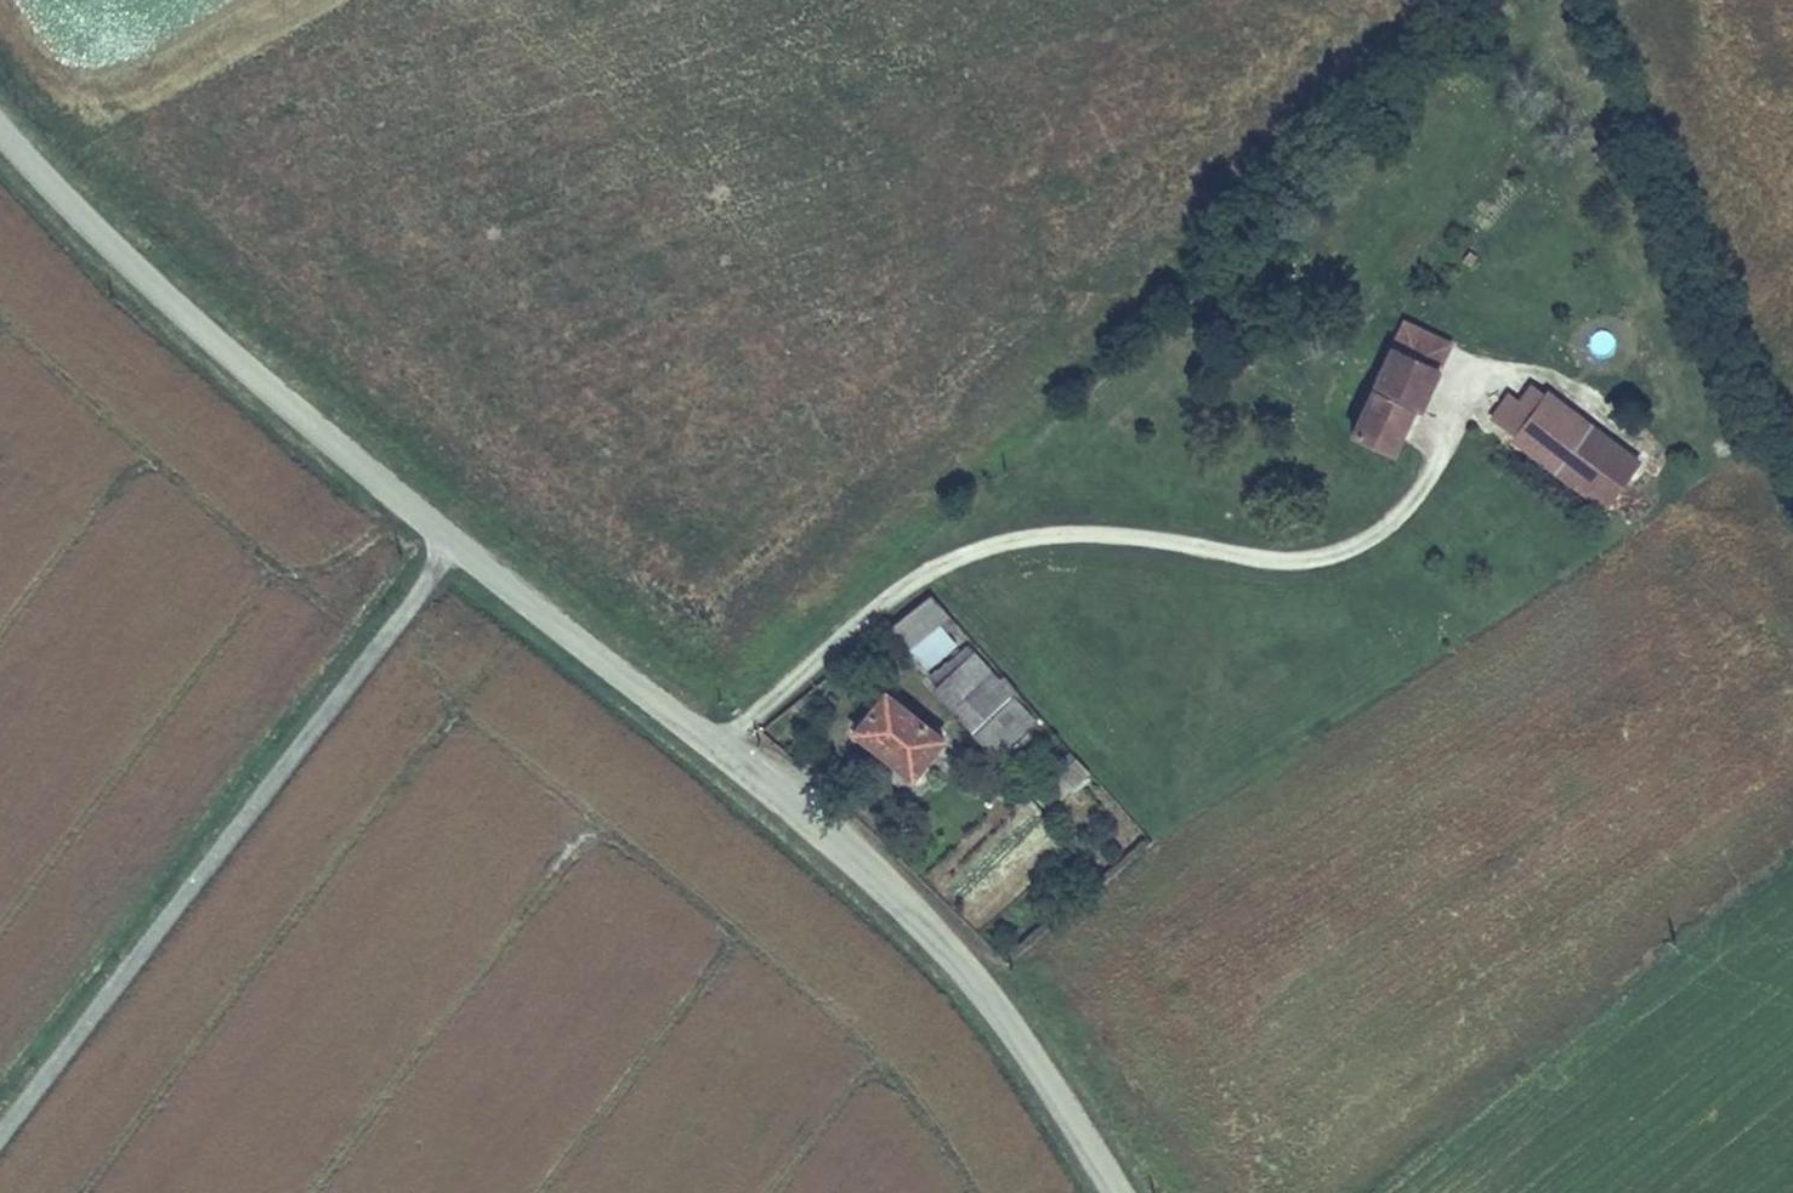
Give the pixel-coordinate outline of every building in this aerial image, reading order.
[(1415,345),(1438,355),(1443,345),(1398,323),(1389,344),(1408,354),(1415,345)] [(1364,443),(1358,457),(1383,466),(1407,412),(1416,413),(1438,355),(1415,345),(1408,354),(1389,344),(1351,436),(1364,443)] [(1521,439),(1605,499),(1632,453),(1529,382),(1516,401),(1537,416),(1521,439)] [(1484,414),(1521,439),(1537,416),(1516,401),(1500,390),(1484,414)] [(957,624),(932,595),(888,629),(923,674),(959,645),(948,630),(957,624)] [(995,757),(1040,716),(979,648),(934,688),(995,757)] [(853,731),(913,779),(949,738),(888,688),(853,731)] [(1092,774),(1071,750),(1052,768),(1059,777),(1053,782),(1063,793),(1070,788),(1073,791),(1092,774)]
